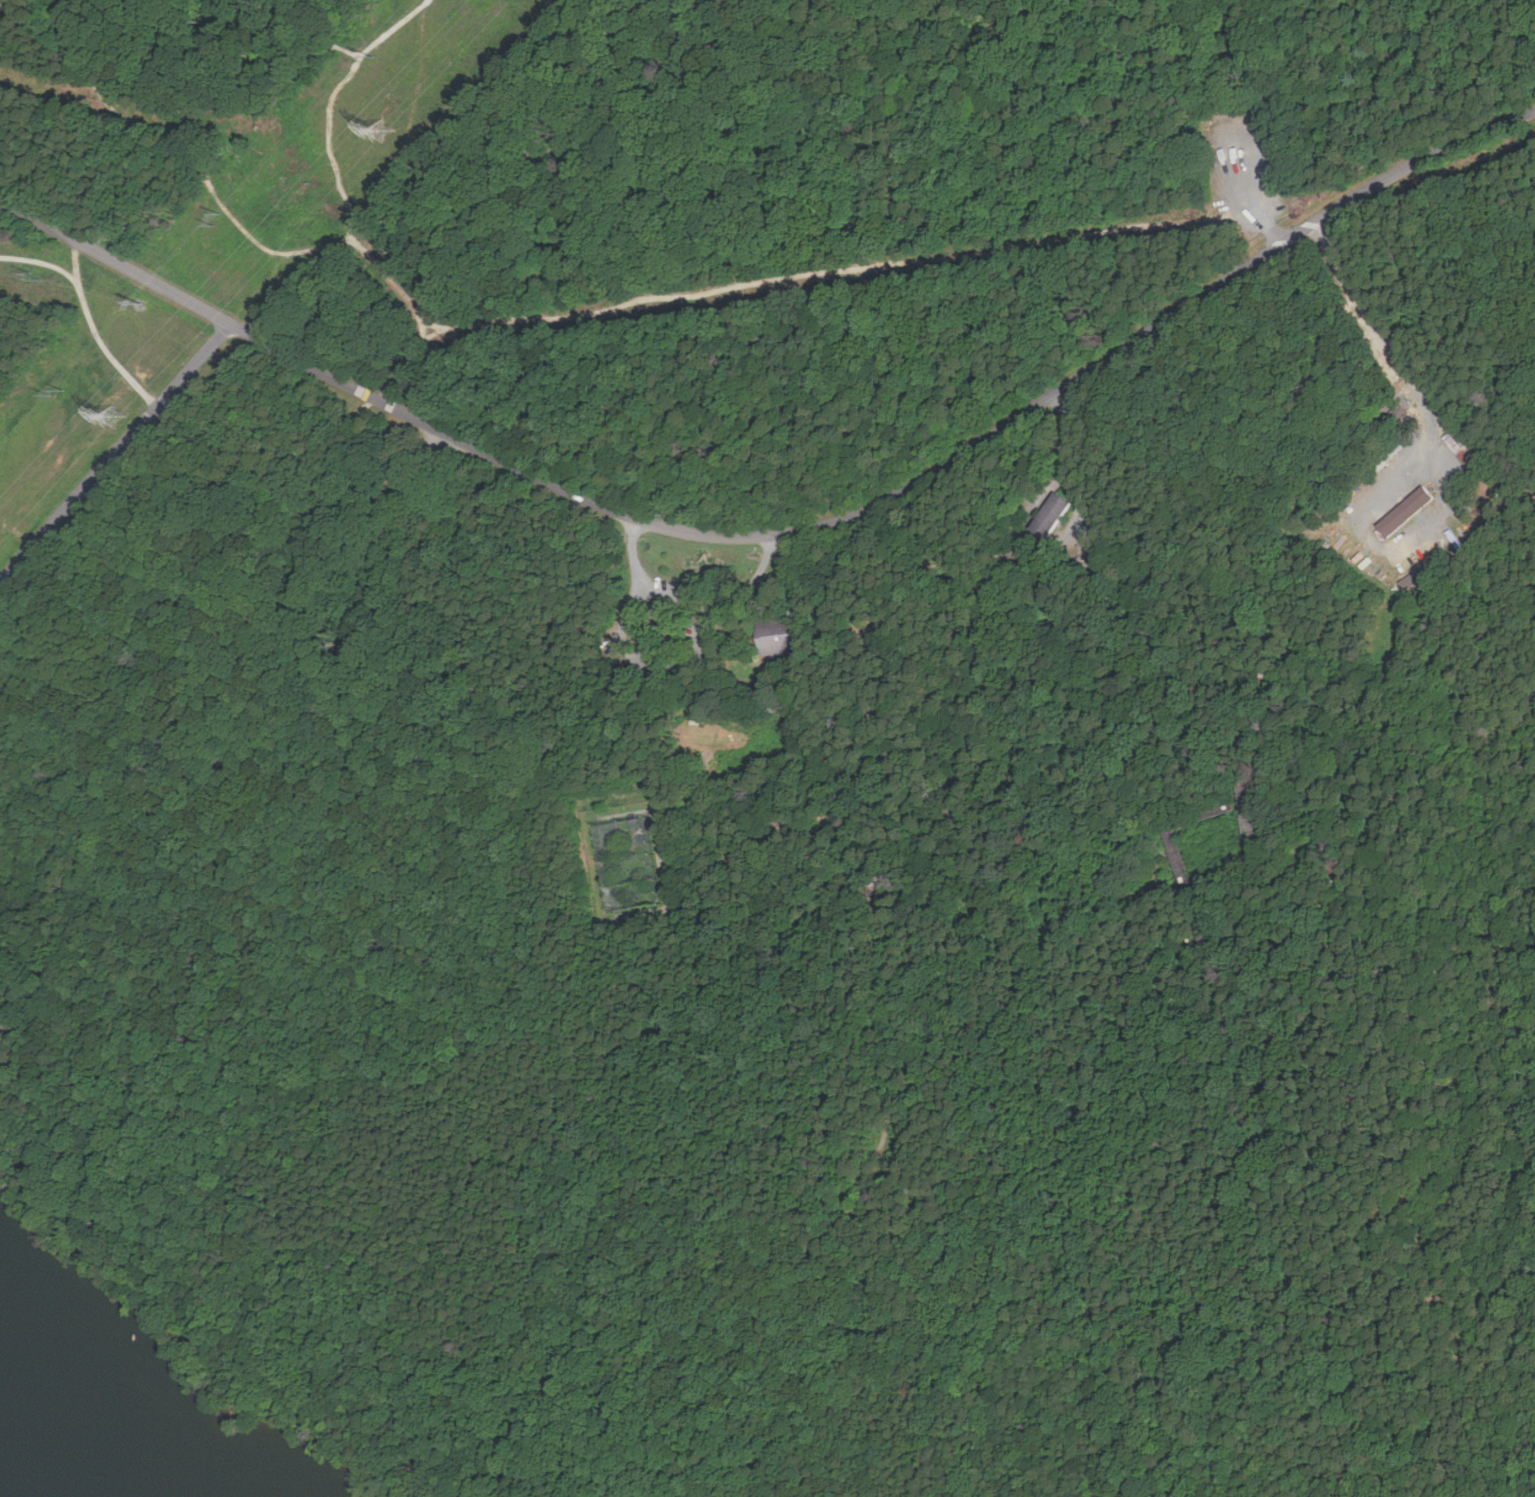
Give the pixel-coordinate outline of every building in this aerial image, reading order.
[(1479,453),(1452,429),(1442,440),(1469,465),(1479,453)] [(1439,497),(1427,483),(1383,525),(1395,538),(1439,497)] [(1055,492),(1030,529),(1045,539),(1070,503),(1055,492)] [(794,618),(758,622),(761,656),(798,652),(794,618)]
